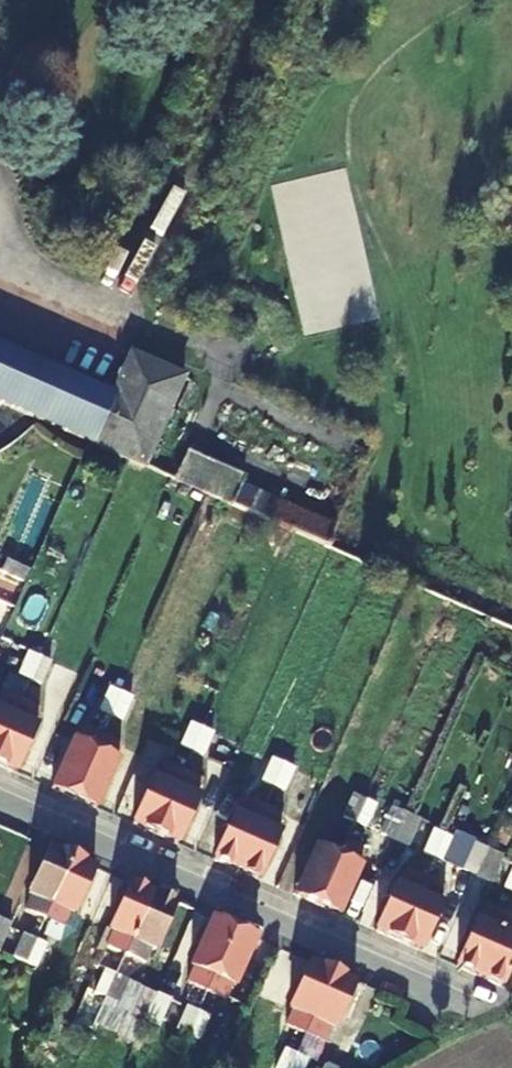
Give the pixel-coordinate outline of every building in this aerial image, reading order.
[(0,340),(0,399),(43,419),(92,440),(134,458),(149,465),(189,375),(134,350),(115,391),(0,340)] [(194,448),(181,479),(214,494),(255,512),(294,529),(331,545),(341,523),(249,481),(251,474),(194,448)] [(11,559),(32,569),(38,557),(16,547),(11,559)] [(22,638),(7,631),(0,647),(0,661),(10,665),(22,638)] [(34,678),(44,655),(34,650),(23,673),(34,678)] [(47,684),(57,660),(44,655),(34,678),(47,684)] [(115,714),(125,690),(115,686),(105,709),(115,714)] [(25,698),(6,690),(0,702),(0,754),(25,698)] [(127,719),(138,696),(125,690),(115,714),(127,719)] [(25,698),(0,754),(0,762),(20,770),(41,723),(38,723),(45,708),(25,698)] [(184,745),(196,751),(206,727),(194,722),(184,745)] [(78,796),(106,734),(88,726),(82,742),(77,739),(56,786),(78,796)] [(218,733),(206,727),(196,751),(208,756),(218,733)] [(127,743),(106,734),(78,796),(101,806),(123,760),(120,759),(127,743)] [(276,786),(286,763),(276,758),(265,781),(276,786)] [(159,832),(188,770),(169,761),(161,778),(158,776),(137,822),(159,832)] [(288,791),(298,769),(286,763),(276,786),(288,791)] [(208,779),(188,770),(159,832),(182,841),(203,796),(201,795),(208,779)] [(357,823),(367,799),(358,795),(348,818),(357,823)] [(240,867),(267,805),(250,797),(243,813),(239,811),(218,857),(240,867)] [(369,828),(380,805),(367,799),(357,823),(369,828)] [(287,815),(267,805),(240,867),(262,877),(283,831),(281,830),(287,815)] [(438,858),(448,835),(438,831),(428,854),(438,858)] [(320,903),(348,842),(329,833),(322,848),(318,846),(297,893),(320,903)] [(449,864),(459,840),(448,835),(438,858),(449,864)] [(368,850),(348,842),(320,903),(342,913),(363,867),(361,865),(368,850)] [(477,876),(489,848),(475,842),(463,870),(477,876)] [(31,910),(51,919),(78,857),(55,846),(34,893),(38,895),(31,910)] [(504,855),(490,849),(478,877),(492,883),(504,855)] [(78,857),(51,919),(69,927),(76,912),(79,913),(100,866),(78,857)] [(401,939),(429,877),(411,869),(404,885),(400,882),(378,929),(401,939)] [(450,886),(429,877),(401,939),(424,950),(445,904),(443,903),(450,886)] [(113,946),(130,954),(158,892),(136,882),(115,930),(119,931),(113,946)] [(158,892),(130,954),(149,963),(156,948),(158,949),(180,902),(158,892)] [(482,975),(511,913),(492,905),(485,920),(480,918),(459,965),(482,975)] [(511,913),(482,975),(504,985),(511,968),(511,914),(511,913)] [(192,981),(210,989),(237,927),(216,918),(196,965),(199,966),(192,981)] [(237,927),(210,989),(231,999),(237,985),(239,986),(261,938),(237,927)] [(31,962),(42,938),(31,933),(20,957),(31,962)] [(42,967),(53,942),(42,938),(31,962),(42,967)] [(291,1026),(309,1035),(337,972),(315,962),(295,1009),(298,1010),(291,1026)] [(111,998),(122,973),(111,969),(101,993),(111,998)] [(337,972),(309,1035),(329,1044),(336,1028),(337,1029),(359,982),(337,972)] [(123,1003),(134,979),(122,973),(111,998),(123,1003)] [(190,1033),(201,1009),(190,1004),(179,1028),(190,1033)] [(203,1039),(214,1016),(201,1009),(190,1033),(203,1039)] [(301,1054),(293,1050),(285,1067),(295,1067),(301,1054)] [(314,1060),(301,1054),(295,1067),(311,1067),(314,1060)]
